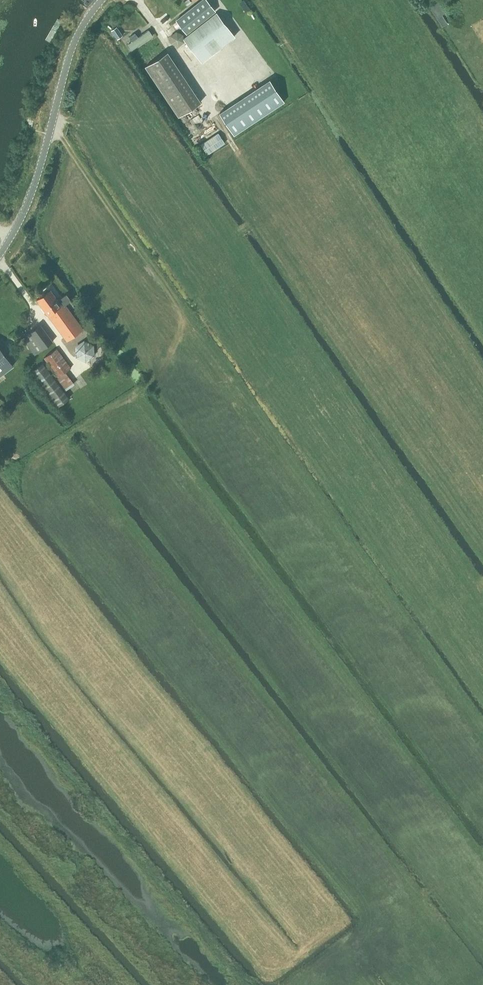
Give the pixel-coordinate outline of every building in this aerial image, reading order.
[(215,11),(207,0),(202,0),(177,20),(187,33),(215,11)] [(446,12),(438,0),(435,0),(429,5),(443,26),(447,23),(442,14),(446,12)] [(235,36),(230,30),(217,13),(184,39),(202,62),(235,36)] [(63,22),(57,19),(45,40),(52,44),(63,22)] [(184,42),(183,34),(176,31),(170,36),(171,44),(178,47),(184,42)] [(168,52),(145,67),(157,85),(180,70),(168,52)] [(283,102),(267,80),(218,113),(233,136),(283,102)] [(66,294),(58,300),(50,290),(37,300),(67,341),(83,329),(65,305),(71,300),(66,294)] [(36,355),(53,341),(40,325),(23,338),(36,355)] [(94,346),(84,341),(75,347),(76,357),(85,362),(94,357),(94,346)] [(13,365),(0,347),(0,375),(13,365)] [(58,377),(71,368),(57,348),(44,358),(58,377)] [(57,406),(70,397),(45,362),(31,371),(57,406)]
